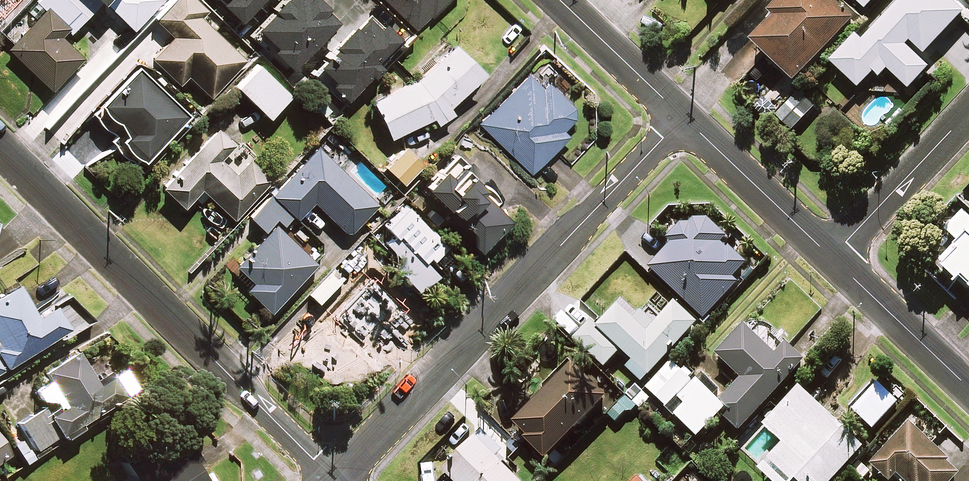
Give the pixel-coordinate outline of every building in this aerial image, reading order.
[(16,0),(0,0),(0,16),(16,0)] [(105,2),(131,28),(159,0),(107,0),(105,2)] [(197,0),(173,0),(155,19),(173,36),(152,58),(179,84),(187,75),(209,96),(245,58),(201,15),(207,9),(197,0)] [(219,0),(237,18),(255,0),(219,0)] [(315,0),(278,0),(249,31),(288,67),(334,17),(315,0)] [(416,30),(444,0),(385,0),(416,30)] [(839,0),(780,0),(773,8),(777,12),(754,36),(797,77),(855,15),(839,0)] [(959,0),(895,0),(871,25),(868,22),(833,58),(860,84),(876,68),(882,73),(889,65),(910,86),(930,64),(907,42),(912,36),(926,50),(967,8),(959,0)] [(60,36),(67,28),(45,7),(7,48),(50,89),(81,56),(60,36)] [(333,51),(318,64),(331,78),(327,81),(342,97),(401,42),(380,20),(374,26),(362,13),(327,45),(333,51)] [(429,116),(436,123),(451,111),(445,105),(479,70),(449,42),(415,76),(370,100),(389,136),(429,116)] [(289,95),(257,63),(236,85),(268,117),(289,95)] [(91,113),(117,138),(112,143),(134,164),(139,159),(141,161),(187,114),(137,66),(91,113)] [(543,84),(529,70),(480,121),(532,172),(570,132),(564,126),(580,109),(548,79),(543,84)] [(806,115),(790,101),(775,117),(791,132),(806,115)] [(252,157),(216,125),(161,186),(182,206),(199,187),(233,218),(267,180),(247,162),(252,157)] [(292,215),(295,218),(312,200),(347,233),(375,204),(315,146),(269,194),(292,215)] [(421,164),(405,148),(386,167),(402,183),(421,164)] [(511,206),(455,152),(424,184),(480,239),(511,206)] [(274,219),(282,225),(292,215),(269,194),(248,216),(263,230),(274,219)] [(399,258),(392,264),(408,280),(416,288),(452,253),(405,204),(384,225),(393,234),(384,243),(399,258)] [(965,211),(950,226),(963,238),(944,257),(962,275),(965,272),(968,276),(968,215),(965,211)] [(726,236),(701,213),(690,225),(688,224),(686,223),(684,222),(682,221),(679,221),(677,222),(675,222),(673,223),(671,225),(670,226),(669,228),(668,231),(667,233),(667,235),(667,237),(668,239),(669,241),(671,243),(672,244),(650,268),(704,318),(739,281),(734,276),(745,264),(720,241),(726,236)] [(283,232),(274,223),(266,232),(235,265),(251,280),(244,287),(269,310),(315,262),(283,232)] [(388,258),(371,240),(343,266),(360,285),(388,258)] [(386,306),(351,286),(323,336),(305,325),(293,345),(348,375),(386,306)] [(14,287),(0,296),(0,371),(67,330),(50,303),(31,315),(14,287)] [(620,302),(596,326),(580,343),(604,367),(621,350),(633,361),(627,367),(641,382),(698,325),(675,302),(654,324),(642,312),(636,318),(620,302)] [(741,378),(720,400),(731,410),(724,417),(739,431),(805,360),(786,343),(776,354),(744,325),(717,355),(741,378)] [(96,386),(78,355),(44,374),(63,407),(25,430),(37,450),(125,399),(111,376),(96,386)] [(672,361),(633,399),(641,407),(654,394),(697,436),(726,407),(697,379),(693,382),(672,361)] [(525,438),(555,466),(564,457),(556,449),(608,394),(579,366),(566,380),(560,376),(515,424),(527,435),(525,438)] [(800,387),(764,424),(783,443),(758,468),(771,480),(830,480),(862,447),(800,387)] [(636,407),(624,395),(617,402),(619,404),(608,415),(615,422),(627,410),(630,412),(636,407)] [(852,468),(862,477),(873,466),(888,480),(889,480),(896,474),(903,480),(951,480),(959,472),(910,422),(879,453),(873,447),(852,468)] [(483,431),(470,444),(462,436),(446,451),(457,463),(439,480),(519,480),(495,456),(502,449),(483,431)] [(175,432),(122,466),(132,480),(206,480),(175,432)] [(8,455),(0,443),(0,461),(8,455)]
